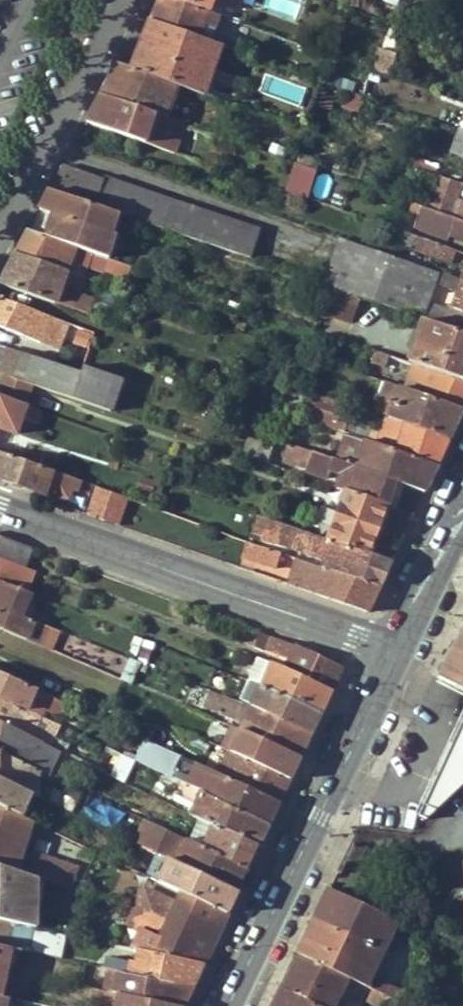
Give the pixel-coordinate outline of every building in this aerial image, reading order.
[(174,0),(161,0),(152,23),(212,43),(222,17),(209,13),(174,0)] [(209,13),(214,0),(174,0),(209,13)] [(179,86),(195,92),(214,44),(212,43),(152,23),(133,69),(179,86)] [(195,92),(206,95),(223,48),(223,47),(214,44),(195,92)] [(377,49),(372,71),(390,75),(395,53),(377,49)] [(119,80),(124,66),(118,64),(112,77),(119,80)] [(112,77),(102,95),(167,118),(179,86),(133,69),(124,66),(119,80),(112,77)] [(342,110),(360,113),(362,96),(344,94),(342,110)] [(102,95),(88,121),(174,152),(181,137),(227,154),(232,141),(167,118),(102,95)] [(318,171),(274,156),(269,168),(294,176),(288,192),(308,199),(318,171)] [(64,166),(51,191),(125,216),(251,259),(260,231),(193,207),(192,208),(172,207),(174,202),(149,199),(151,193),(122,190),(125,184),(103,183),(104,180),(64,166)] [(451,181),(455,171),(446,168),(442,178),(451,181)] [(460,183),(462,174),(455,171),(451,181),(460,183)] [(438,176),(434,188),(458,197),(462,185),(460,183),(451,181),(442,178),(438,176)] [(434,188),(431,195),(456,204),(458,197),(434,188)] [(110,260),(118,236),(125,216),(51,191),(45,211),(54,214),(45,238),(110,260)] [(420,207),(451,217),(456,204),(431,195),(429,201),(422,199),(420,207)] [(451,217),(420,207),(414,204),(410,212),(420,215),(415,227),(449,239),(451,235),(462,239),(462,221),(451,217)] [(396,242),(411,248),(413,244),(416,236),(400,231),(396,242)] [(29,232),(17,254),(66,272),(70,262),(86,267),(87,265),(108,272),(127,279),(132,267),(110,260),(45,238),(29,232)] [(457,251),(416,236),(413,244),(418,245),(416,251),(452,264),(457,251)] [(435,285),(439,274),(404,261),(373,250),(343,240),(327,286),(363,298),(425,320),(462,334),(462,282),(460,281),(456,292),(460,293),(455,308),(452,306),(449,312),(428,304),(435,285)] [(406,256),(375,245),(373,250),(404,261),(406,256)] [(118,325),(123,312),(80,297),(77,304),(57,297),(59,291),(66,272),(17,254),(2,284),(118,325)] [(66,272),(104,284),(108,272),(87,265),(86,267),(70,262),(66,272)] [(460,281),(439,274),(435,285),(456,292),(460,281)] [(326,291),(328,293),(320,317),(337,318),(353,325),(363,298),(327,286),(326,291)] [(60,291),(59,291),(57,297),(77,304),(80,297),(70,294),(60,291)] [(50,317),(0,299),(0,328),(41,343),(50,317)] [(69,324),(50,317),(41,343),(59,349),(69,324)] [(414,349),(409,363),(415,365),(462,382),(462,334),(425,320),(414,349)] [(238,322),(236,328),(243,331),(245,324),(238,322)] [(24,353),(10,349),(1,375),(15,379),(24,353)] [(375,352),(371,363),(397,372),(401,361),(375,352)] [(111,411),(122,380),(85,367),(83,373),(24,353),(15,379),(111,411)] [(462,410),(462,382),(415,365),(405,390),(462,410)] [(392,419),(450,439),(454,431),(462,413),(462,410),(405,390),(385,383),(378,402),(395,408),(392,419)] [(308,421),(343,432),(351,406),(317,395),(308,421)] [(27,407),(0,397),(0,428),(17,435),(27,407)] [(392,419),(395,408),(378,402),(375,413),(389,418),(392,419)] [(441,458),(450,439),(392,419),(389,418),(382,435),(373,431),(369,442),(437,465),(441,458)] [(358,467),(367,441),(351,436),(342,461),(358,467)] [(245,456),(268,464),(273,447),(250,439),(245,456)] [(343,473),(340,482),(338,488),(348,491),(388,505),(396,482),(425,493),(437,465),(369,442),(367,441),(358,467),(342,461),(295,446),(295,448),(290,446),(285,459),(297,463),(297,464),(309,468),(307,471),(327,478),(330,469),(343,473)] [(32,462),(48,467),(51,458),(36,452),(32,462)] [(0,454),(0,479),(45,495),(46,492),(68,499),(71,490),(77,492),(81,482),(0,454)] [(327,478),(340,482),(343,473),(330,469),(327,478)] [(128,498),(98,488),(88,515),(118,526),(128,498)] [(329,540),(370,554),(388,505),(348,491),(329,540)] [(384,581),(393,562),(370,554),(329,540),(276,522),(258,516),(252,533),(265,538),(264,541),(273,544),(274,542),(325,560),(323,568),(380,588),(384,581)] [(0,537),(0,558),(25,568),(32,549),(0,537)] [(243,558),(258,563),(264,548),(249,543),(243,558)] [(281,555),(264,548),(258,563),(276,569),(281,555)] [(0,558),(0,582),(18,589),(25,568),(0,558)] [(323,568),(299,559),(289,585),(369,613),(380,588),(323,568)] [(24,617),(33,595),(18,589),(0,582),(0,608),(24,617)] [(24,617),(0,608),(0,628),(2,629),(51,649),(59,632),(34,623),(35,621),(24,617)] [(291,663),(287,671),(332,691),(339,677),(343,668),(333,663),(309,652),(285,642),(261,633),(255,648),(291,663)] [(441,679),(462,690),(462,635),(441,679)] [(287,671),(273,665),(263,687),(321,713),(328,700),(332,691),(287,671)] [(47,697),(49,696),(0,673),(0,697),(27,710),(31,701),(60,715),(66,703),(55,699),(54,701),(47,697)] [(317,722),(321,713),(263,687),(249,681),(240,702),(311,734),(317,722)] [(240,702),(225,696),(218,712),(259,729),(255,737),(301,757),(307,743),(311,734),(240,702)] [(43,744),(53,722),(27,710),(0,697),(0,723),(43,744)] [(43,744),(0,723),(0,751),(33,767),(48,774),(52,768),(59,772),(67,755),(43,744)] [(211,730),(204,726),(198,737),(206,741),(211,730)] [(420,816),(428,820),(462,787),(462,729),(420,816)] [(301,757),(255,737),(249,749),(232,742),(228,751),(230,751),(291,779),(296,767),(301,757)] [(275,814),(280,802),(220,774),(145,739),(135,761),(182,783),(270,825),(275,814)] [(22,788),(33,767),(0,751),(0,778),(22,788)] [(230,751),(220,774),(280,802),(285,791),(291,779),(230,751)] [(119,755),(111,777),(124,782),(133,760),(119,755)] [(21,817),(33,793),(22,788),(0,778),(0,807),(21,817)] [(270,825),(182,783),(177,794),(198,804),(195,810),(192,815),(207,821),(215,825),(259,847),(265,834),(270,825)] [(67,810),(73,813),(83,791),(77,788),(67,810)] [(198,804),(177,794),(174,800),(195,810),(198,804)] [(21,817),(0,807),(0,865),(39,877),(73,888),(78,869),(25,850),(34,822),(21,817)] [(157,832),(160,826),(147,821),(139,837),(160,847),(166,837),(157,832)] [(215,825),(207,821),(196,844),(204,848),(215,825)] [(215,825),(204,848),(249,869),(255,856),(259,847),(215,825)] [(196,844),(160,826),(157,832),(166,837),(160,847),(180,857),(177,862),(239,891),(244,879),(249,869),(204,848),(196,844)] [(177,862),(172,859),(160,883),(183,894),(228,915),(235,900),(239,891),(177,862)] [(34,927),(39,877),(0,865),(0,919),(34,927)] [(146,889),(136,910),(216,939),(224,924),(228,915),(183,894),(178,904),(146,889)] [(367,987),(399,921),(331,889),(317,920),(300,954),(348,977),(367,987)] [(216,939),(136,910),(129,924),(152,936),(157,927),(160,929),(162,927),(167,929),(162,940),(155,953),(205,965),(210,952),(216,939)] [(34,927),(0,919),(0,945),(13,948),(17,934),(22,935),(20,943),(29,945),(34,927)] [(157,927),(152,936),(162,940),(167,929),(162,927),(160,929),(157,927)] [(30,949),(59,959),(66,938),(37,928),(30,949)] [(9,971),(15,948),(13,948),(0,945),(0,969),(9,971)] [(155,953),(140,950),(137,964),(105,957),(103,968),(112,971),(193,989),(198,979),(205,965),(155,953)] [(348,977),(300,954),(290,974),(284,988),(322,1005),(333,1005),(348,977)] [(3,997),(9,971),(0,969),(0,996),(3,997)] [(193,989),(112,971),(110,981),(116,982),(114,994),(169,1005),(185,1005),(190,997),(193,989)] [(382,994),(387,983),(376,978),(370,988),(373,990),(382,994)] [(400,990),(387,983),(382,994),(395,1000),(400,990)] [(106,1005),(169,1005),(114,994),(72,985),(71,995),(84,998),(84,1001),(106,1005)] [(284,988),(275,1005),(322,1005),(284,988)] [(379,1005),(392,1005),(395,1000),(382,994),(373,990),(367,1000),(379,1005)]
